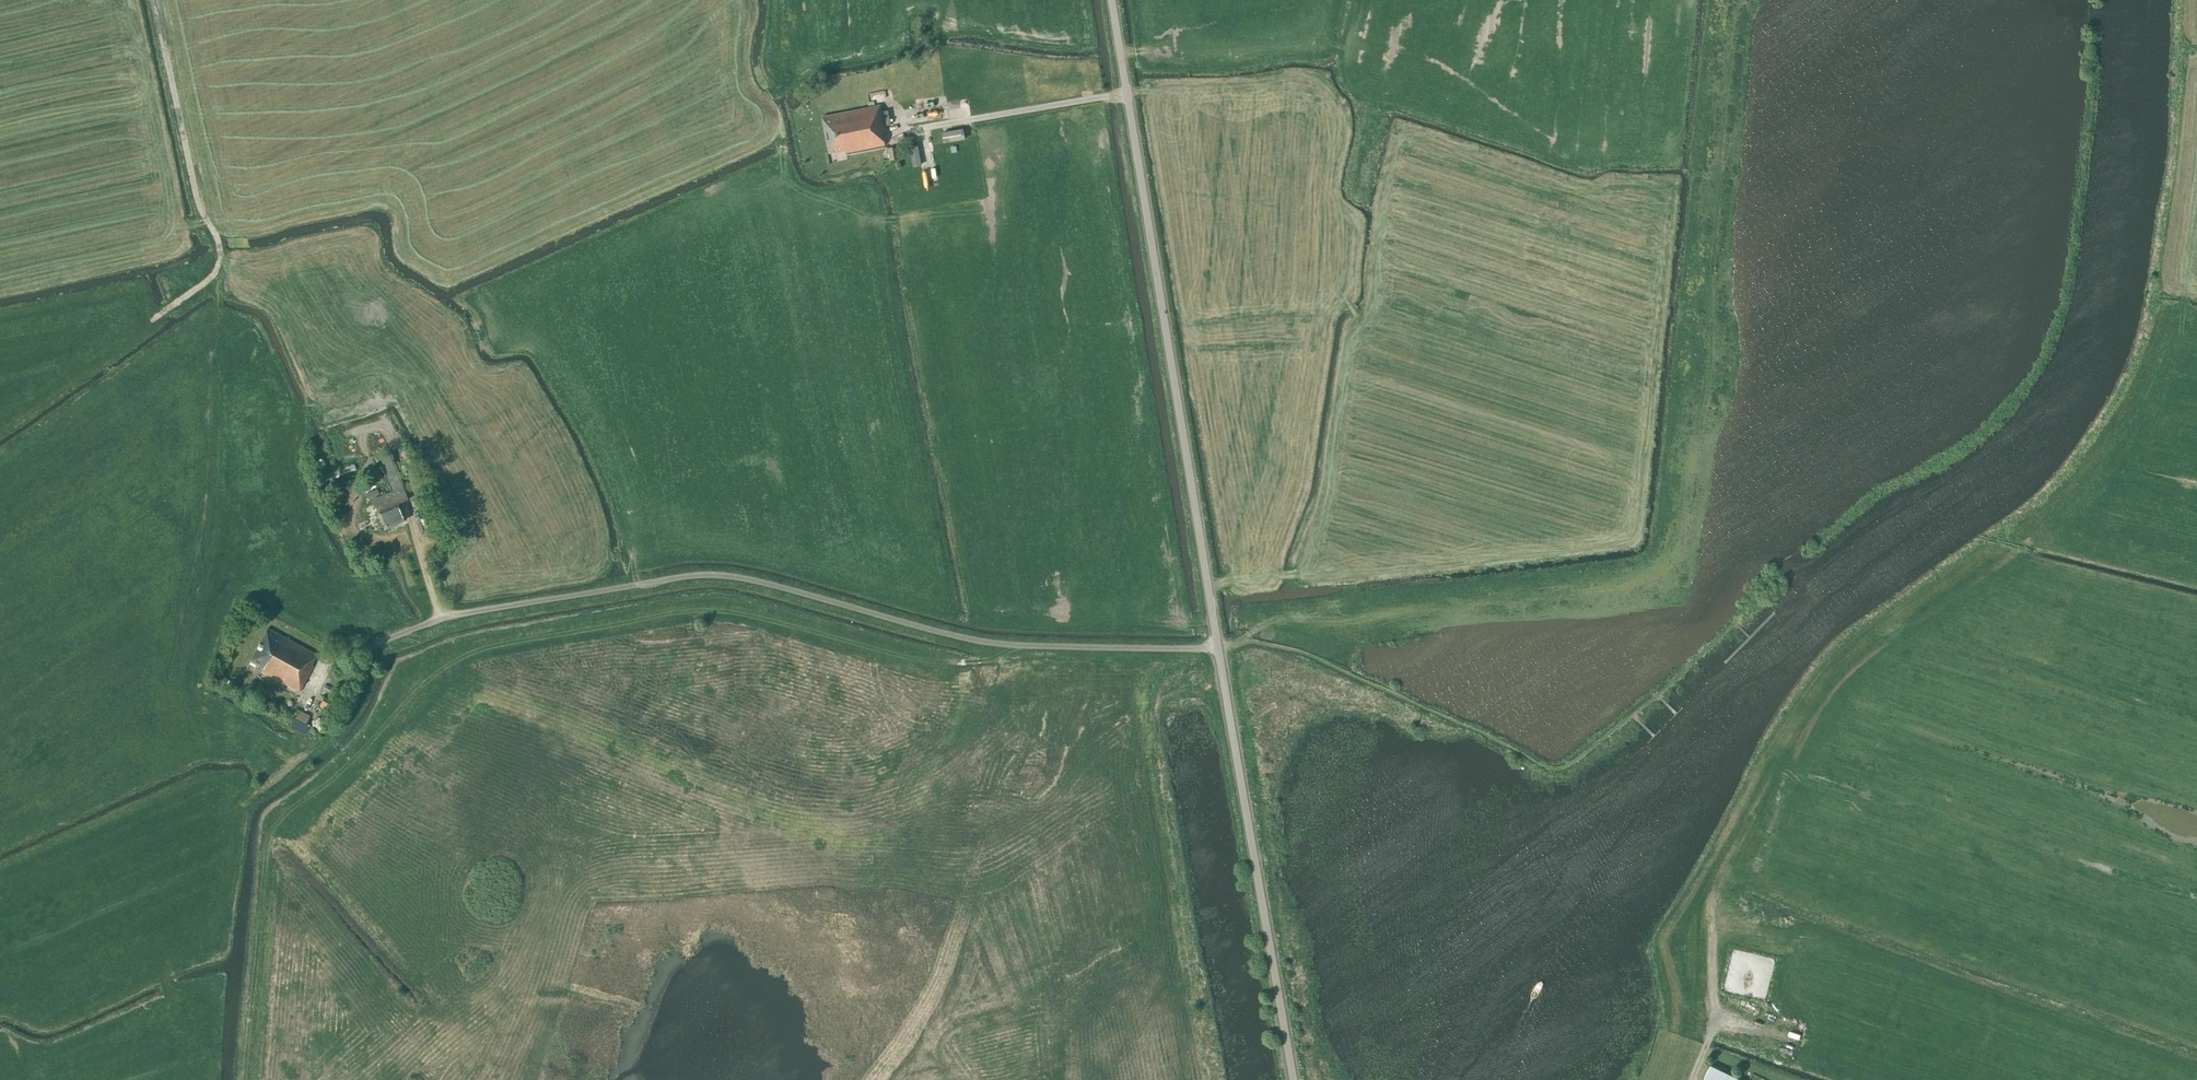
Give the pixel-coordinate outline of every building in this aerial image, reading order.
[(881,112),(880,106),(822,116),(829,153),(845,150),(846,153),(885,145),(883,134),(885,134),(884,126),(890,125),(887,110),(881,112)] [(943,143),(965,139),(963,128),(942,132),(943,143)] [(890,161),(899,159),(897,146),(888,148),(890,161)] [(324,481),(349,471),(347,467),(323,476),(324,481)] [(378,494),(377,489),(364,494),(367,501),(374,498),(378,494)] [(384,529),(405,520),(398,503),(408,499),(404,491),(373,504),(384,529)] [(424,525),(437,520),(431,503),(418,508),(424,525)] [(261,671),(298,692),(313,666),(311,665),(316,656),(268,628),(249,661),(262,668),(261,671)] [(324,698),(319,707),(332,714),(337,705),(324,698)] [(302,730),(310,715),(299,710),(291,724),(302,730)] [(1710,1066),(1703,1079),(1740,1079),(1710,1066)]
